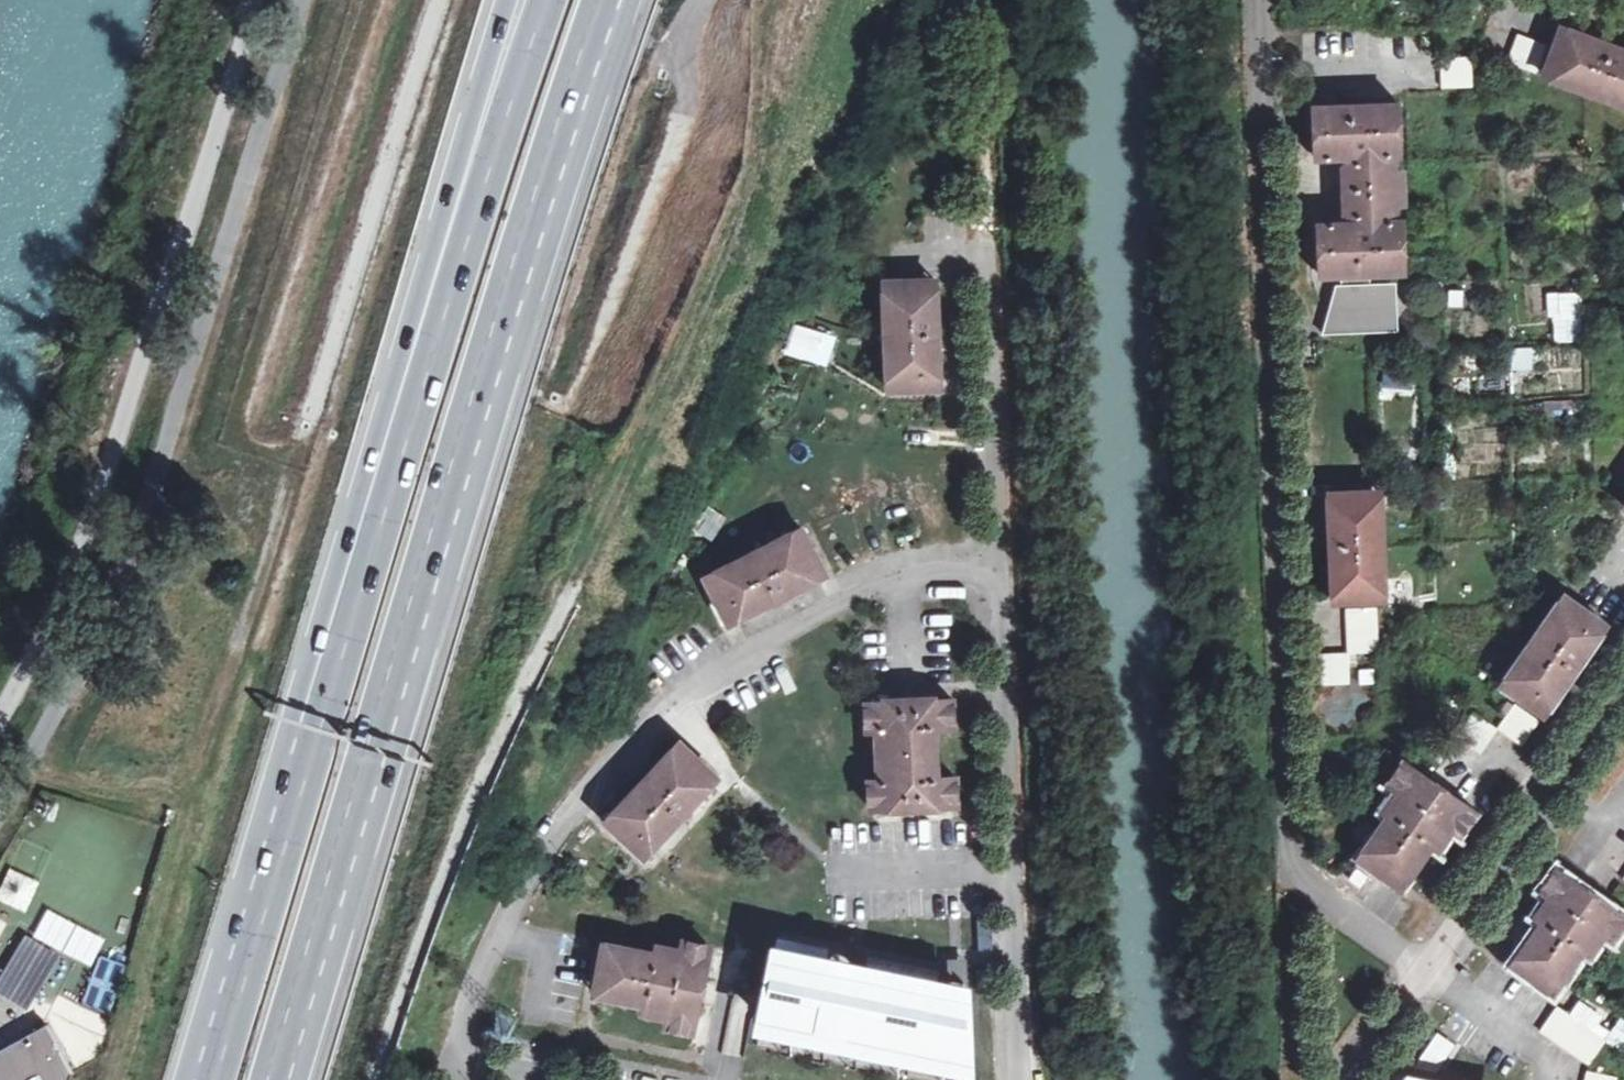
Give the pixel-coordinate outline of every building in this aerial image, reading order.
[(1561,26),(1543,76),(1623,106),(1623,49),(1561,26)] [(1546,46),(1519,36),(1509,63),(1536,74),(1546,46)] [(1442,88),(1472,87),(1471,57),(1441,58),(1442,88)] [(1344,273),(1373,271),(1404,270),(1402,220),(1397,220),(1396,204),(1405,203),(1403,171),(1395,171),(1394,156),(1399,155),(1396,102),(1314,107),(1317,157),(1354,156),(1354,162),(1348,163),(1344,168),(1346,212),(1351,216),(1356,215),(1356,221),(1321,224),(1323,273),(1344,273)] [(1370,287),(1373,271),(1344,273),(1344,283),(1333,284),(1324,327),(1391,325),(1390,286),(1370,287)] [(936,279),(883,281),(888,389),(941,386),(936,279)] [(1549,292),(1548,315),(1581,315),(1581,292),(1549,292)] [(1513,347),(1513,372),(1533,371),(1533,347),(1513,347)] [(1381,489),(1328,492),(1334,600),(1387,597),(1381,489)] [(826,574),(802,526),(705,576),(730,623),(826,574)] [(1607,626),(1564,596),(1502,684),(1546,714),(1607,626)] [(1348,608),(1350,653),(1381,652),(1380,606),(1348,608)] [(1351,683),(1350,653),(1319,653),(1320,684),(1351,683)] [(938,776),(936,727),(954,726),(952,699),(867,702),(868,728),(877,728),(878,779),(871,780),(872,806),(957,803),(956,776),(938,776)] [(1515,703),(1498,728),(1522,745),(1540,721),(1515,703)] [(1480,753),(1498,728),(1473,711),(1455,736),(1480,753)] [(718,777),(680,741),(606,820),(645,856),(718,777)] [(1431,844),(1438,849),(1452,830),(1459,834),(1474,812),(1405,762),(1389,784),(1396,789),(1382,807),(1389,813),(1358,857),(1401,887),(1431,844)] [(51,850),(19,838),(0,890),(0,912),(24,921),(51,850)] [(1591,955),(1604,935),(1612,940),(1623,923),(1623,917),(1555,868),(1540,889),(1547,895),(1534,913),(1540,919),(1510,962),(1554,993),(1584,950),(1591,955)] [(990,919),(980,920),(981,947),(992,946),(990,919)] [(56,948),(19,934),(0,980),(0,998),(31,1010),(56,948)] [(779,940),(776,956),(823,965),(826,950),(779,940)] [(645,1005),(644,1012),(667,1018),(666,1024),(692,1030),(709,945),(683,941),(680,948),(658,945),(656,951),(604,942),(594,994),(645,1005)] [(953,1057),(968,1060),(964,979),(960,979),(958,978),(954,977),(952,977),(948,979),(946,983),(944,991),(933,988),(867,975),(857,972),(860,954),(843,954),(836,952),(832,954),(830,957),(828,966),(823,965),(776,956),(774,955),(765,998),(761,1018),(779,1022),(791,1024),(812,1029),(823,1031),(844,1035),(856,1038),(896,1046),(908,1048),(941,1055),(953,1057)] [(951,957),(952,977),(954,977),(958,978),(960,979),(964,979),(963,957),(951,957)] [(870,959),(867,975),(933,988),(936,973),(870,959)] [(1605,1039),(1558,1005),(1541,1030),(1588,1063),(1605,1039)] [(72,1063),(50,1022),(0,1049),(0,1079),(70,1079),(72,1063)] [(791,1024),(779,1022),(780,1049),(791,1051),(791,1024)] [(823,1031),(812,1029),(812,1055),(824,1058),(823,1031)] [(856,1038),(844,1035),(845,1062),(857,1064),(856,1038)] [(1437,1035),(1418,1063),(1435,1067),(1450,1044),(1437,1035)] [(908,1048),(896,1046),(897,1072),(908,1075),(908,1048)] [(941,1055),(942,1079),(954,1079),(953,1057),(941,1055)] [(1586,1071),(1584,1079),(1614,1079),(1615,1077),(1586,1071)]
